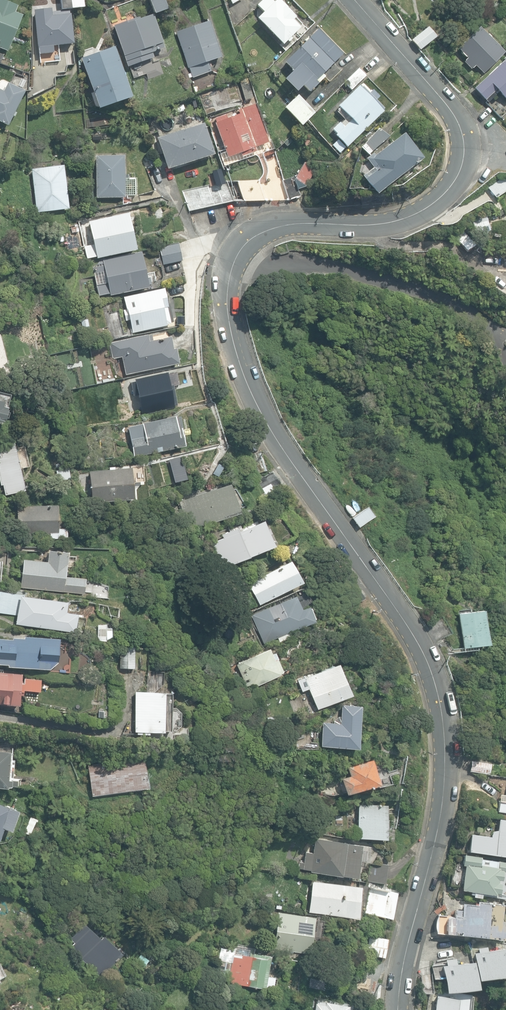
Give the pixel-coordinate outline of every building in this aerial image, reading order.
[(8,50),(24,15),(16,12),(19,6),(5,0),(0,0),(0,47),(8,50)] [(70,0),(60,0),(60,9),(71,8),(70,0)] [(71,8),(83,7),(82,0),(70,0),(71,8)] [(153,14),(166,9),(163,0),(149,0),(153,14)] [(282,44),(300,27),(293,19),(296,16),(280,0),(275,0),(273,2),(271,0),(261,0),(256,4),(263,11),(256,18),(282,44)] [(39,47),(39,54),(53,52),(52,46),(73,43),(70,13),(69,14),(69,13),(69,10),(51,12),(51,8),(33,10),(37,47),(39,47)] [(113,25),(128,67),(142,62),(140,56),(163,48),(151,14),(138,19),(137,17),(113,25)] [(189,67),(192,78),(196,76),(211,72),(207,61),(220,57),(209,21),(196,25),(175,32),(187,68),(189,67)] [(474,66),(482,73),(503,53),(477,27),(456,48),(466,58),(463,61),(471,69),(474,66)] [(283,78),(295,91),(296,91),(302,85),(308,91),(324,76),(321,73),(341,54),(317,28),(283,61),(291,70),(283,78)] [(411,40),(419,50),(433,37),(425,28),(411,40)] [(81,56),(98,108),(132,97),(115,46),(81,56)] [(64,51),(65,65),(74,64),(72,50),(64,51)] [(505,100),(505,57),(474,88),(485,100),(495,89),(505,100)] [(343,83),(350,90),(365,75),(358,69),(343,83)] [(238,80),(244,100),(252,98),(246,78),(238,80)] [(8,125),(25,91),(7,82),(3,90),(0,89),(0,122),(8,125)] [(334,135),(346,147),(385,111),(383,109),(384,108),(376,100),(379,96),(372,89),(369,92),(362,85),(361,87),(359,84),(337,105),(350,120),(343,126),(339,122),(332,129),(336,133),(334,135)] [(284,108),(300,125),(315,112),(298,95),(284,108)] [(215,122),(228,156),(240,152),(241,156),(255,151),(254,147),(266,142),(252,105),(237,110),(239,114),(227,118),(225,114),(215,118),(216,122),(215,122)] [(157,137),(167,169),(196,159),(213,154),(204,122),(196,125),(157,137)] [(362,147),(369,153),(389,136),(379,127),(362,147)] [(363,175),(376,193),(423,158),(404,132),(375,155),(373,153),(366,158),(373,167),(363,175)] [(332,145),(339,152),(345,147),(338,140),(332,145)] [(95,155),(96,197),(124,197),(124,195),(136,195),(136,178),(124,178),(124,155),(95,155)] [(293,180),(295,181),(304,187),(315,169),(304,162),(294,178),(293,180)] [(31,169),(36,212),(68,208),(63,165),(31,169)] [(300,196),(295,181),(293,180),(294,178),(294,177),(283,180),(288,200),(300,196)] [(494,198),(505,190),(505,183),(503,178),(488,188),(494,198)] [(237,181),(243,200),(263,200),(257,180),(237,181)] [(182,191),(189,211),(233,201),(227,182),(182,191)] [(84,245),(87,258),(96,256),(96,258),(136,249),(127,211),(88,220),(93,243),(84,245)] [(457,240),(467,252),(475,245),(464,233),(457,240)] [(158,247),(163,264),(181,260),(177,242),(158,247)] [(96,284),(98,295),(109,293),(109,295),(148,287),(140,251),(101,259),(106,282),(96,284)] [(137,316),(140,330),(167,324),(167,323),(171,323),(167,306),(164,288),(123,296),(126,309),(124,310),(126,319),(137,316)] [(80,321),(82,329),(89,327),(87,319),(80,321)] [(121,356),(125,374),(179,362),(175,348),(173,348),(170,336),(152,340),(151,335),(147,336),(147,334),(109,342),(112,358),(121,356)] [(9,376),(0,338),(0,378),(9,376)] [(19,358),(21,366),(32,363),(31,355),(19,358)] [(138,395),(142,414),(174,407),(174,406),(177,405),(173,385),(179,384),(176,372),(168,374),(167,372),(134,379),(135,381),(130,382),(133,396),(138,395)] [(87,392),(89,404),(97,402),(95,390),(87,392)] [(134,457),(185,446),(181,426),(177,427),(175,416),(142,423),(145,435),(130,439),(134,457)] [(5,495),(25,490),(13,441),(0,444),(0,481),(1,481),(5,495)] [(251,455),(258,473),(267,470),(260,451),(251,455)] [(89,471),(91,502),(133,498),(131,467),(115,469),(114,466),(109,467),(109,469),(89,471)] [(270,496),(283,487),(272,471),(259,480),(260,481),(265,489),(270,496)] [(178,502),(189,531),(239,512),(228,483),(178,502)] [(49,534),(50,539),(67,538),(67,528),(58,528),(57,505),(17,506),(18,535),(49,534)] [(352,517),(359,527),(374,516),(368,507),(352,517)] [(212,542),(223,568),(274,546),(263,520),(237,531),(236,527),(221,534),(222,537),(212,542)] [(20,587),(84,594),(84,592),(92,593),(93,580),(86,580),(86,578),(65,576),(67,552),(48,550),(47,561),(23,559),(20,587)] [(325,563),(330,570),(339,564),(334,557),(325,563)] [(248,583),(259,604),(301,582),(289,560),(248,583)] [(75,632),(77,614),(66,612),(67,602),(24,596),(24,594),(0,591),(0,613),(16,615),(15,623),(75,632)] [(251,615),(264,643),(277,637),(280,642),(293,636),(290,631),(314,620),(307,605),(301,608),(295,595),(251,615)] [(457,614),(461,647),(486,643),(482,610),(457,614)] [(97,638),(110,638),(111,627),(106,627),(106,624),(97,624),(97,638)] [(50,669),(58,662),(60,639),(24,636),(24,637),(12,637),(12,639),(0,638),(0,663),(7,664),(7,666),(50,669)] [(120,668),(134,668),(134,647),(120,647),(120,668)] [(249,684),(251,688),(281,674),(280,673),(283,672),(277,660),(274,661),(268,648),(239,662),(239,663),(236,664),(246,686),(249,684)] [(223,664),(224,668),(233,664),(231,660),(223,664)] [(350,695),(337,663),(297,680),(301,691),(308,688),(316,709),(350,695)] [(19,705),(20,691),(23,692),(24,690),(40,691),(41,680),(25,678),(24,683),(21,683),(22,674),(0,672),(0,703),(19,705)] [(148,739),(162,739),(162,730),(170,731),(171,693),(135,692),(134,731),(137,731),(137,733),(148,734),(148,739)] [(320,745),(357,747),(360,706),(341,705),(340,723),(322,721),(320,745)] [(7,787),(7,785),(10,786),(11,778),(8,778),(10,752),(0,751),(0,786),(7,787)] [(87,764),(92,795),(148,788),(144,756),(87,764)] [(340,777),(344,792),(378,783),(372,759),(349,765),(351,774),(340,777)] [(470,770),(488,774),(490,763),(479,761),(472,760),(470,770)] [(499,800),(498,811),(505,812),(505,801),(499,800)] [(3,827),(11,830),(18,810),(0,803),(0,836),(3,827)] [(356,837),(385,838),(387,805),(358,804),(356,837)] [(505,856),(505,819),(499,818),(497,830),(496,830),(495,830),(494,830),(493,830),(492,831),(492,832),(491,832),(491,833),(491,834),(490,836),(470,833),(468,850),(505,856)] [(341,874),(356,877),(360,845),(345,842),(314,837),(312,853),(305,852),(303,862),(299,861),(298,868),(310,869),(309,870),(340,875),(341,874)] [(481,893),(505,896),(505,888),(505,869),(504,868),(505,861),(481,858),(481,856),(464,854),(462,864),(465,864),(462,889),(472,890),(472,893),(480,895),(481,893)] [(367,880),(385,883),(387,864),(369,862),(367,880)] [(308,911),(356,916),(359,885),(312,880),(308,911)] [(364,911),(392,917),(396,893),(369,888),(364,911)] [(455,933),(503,937),(505,918),(501,917),(502,903),(478,900),(477,904),(463,903),(462,909),(455,909),(454,915),(438,913),(436,932),(455,934),(455,933)] [(227,915),(235,916),(236,906),(228,905),(227,915)] [(272,948),(309,954),(315,916),(277,911),(272,948)] [(68,946),(99,975),(122,951),(103,934),(100,937),(84,922),(69,938),(73,941),(68,946)] [(366,954),(384,957),(388,938),(369,935),(366,954)] [(220,952),(227,946),(222,940),(215,946),(220,952)] [(446,992),(478,989),(477,978),(505,975),(505,952),(490,953),(490,946),(470,948),(472,964),(456,966),(455,957),(430,959),(432,978),(445,977),(446,992)] [(214,960),(220,953),(214,948),(208,955),(214,960)] [(265,987),(270,955),(252,952),(252,956),(232,953),(228,983),(261,987),(265,987)] [(469,998),(436,993),(433,1009),(467,1009),(469,998)] [(346,1004),(324,1000),(324,1002),(315,1000),(314,1009),(345,1009),(346,1004)]
